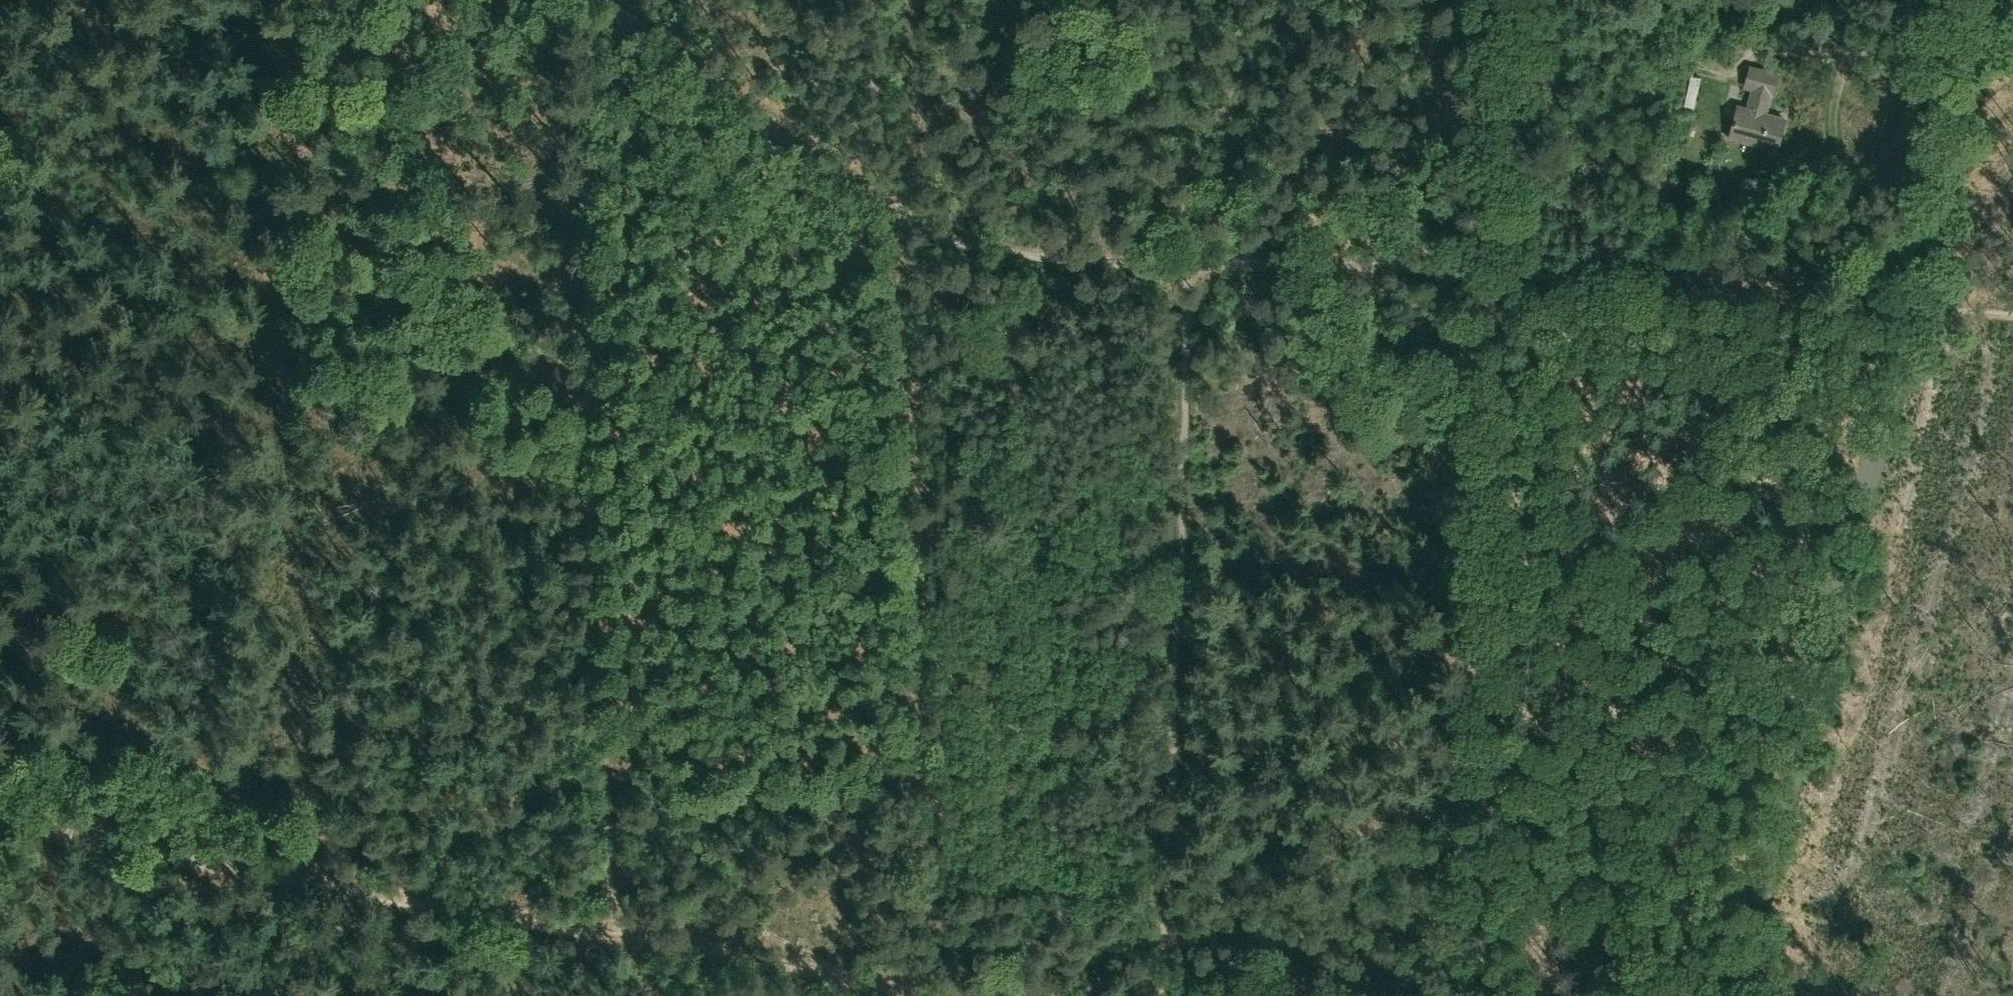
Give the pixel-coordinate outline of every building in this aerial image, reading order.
[(1698,53),(1680,50),(1675,74),(1694,78),(1698,53)] [(1772,94),(1778,74),(1749,66),(1744,86),(1753,88),(1747,109),(1738,106),(1729,136),(1776,149),(1784,119),(1761,113),(1767,92),(1772,94)] [(1691,77),(1684,108),(1695,110),(1702,80),(1691,77)]
